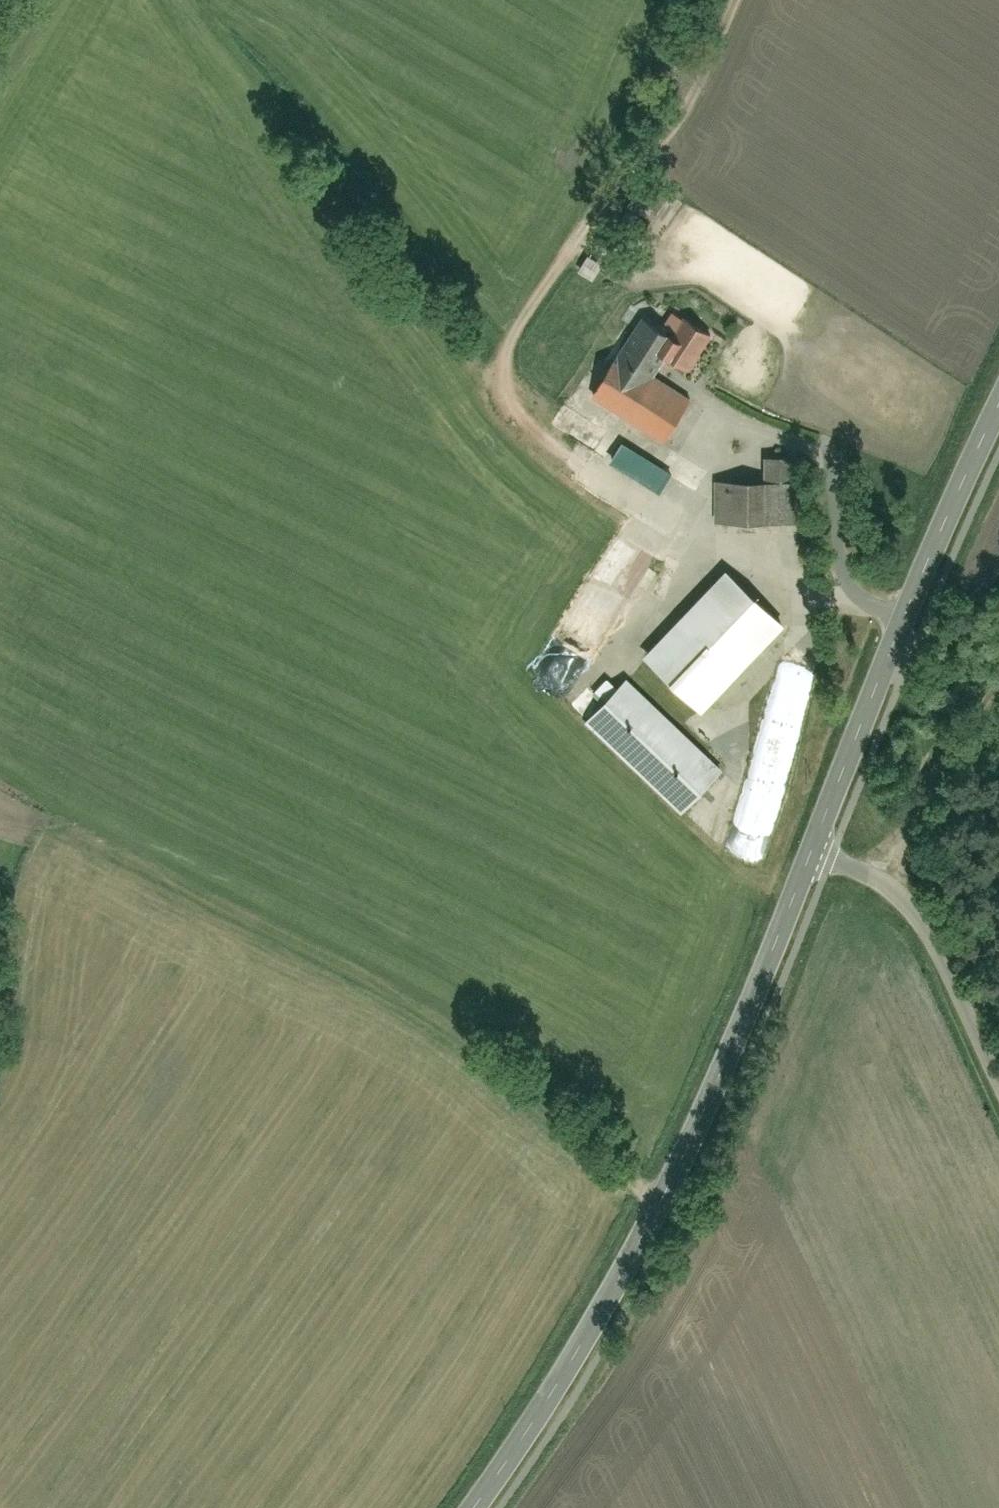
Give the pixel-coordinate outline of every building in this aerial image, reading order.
[(671,342),(642,324),(595,402),(666,445),(692,403),(661,385),(672,365),(691,377),(714,339),(684,320),(671,342)] [(623,441),(593,491),(675,541),(706,490),(623,441)] [(714,484),(713,527),(804,528),(805,485),(788,485),(789,460),(766,460),(765,484),(714,484)] [(726,573),(643,659),(700,714),(783,628),(726,573)] [(631,677),(588,724),(686,813),(729,766),(631,677)]
